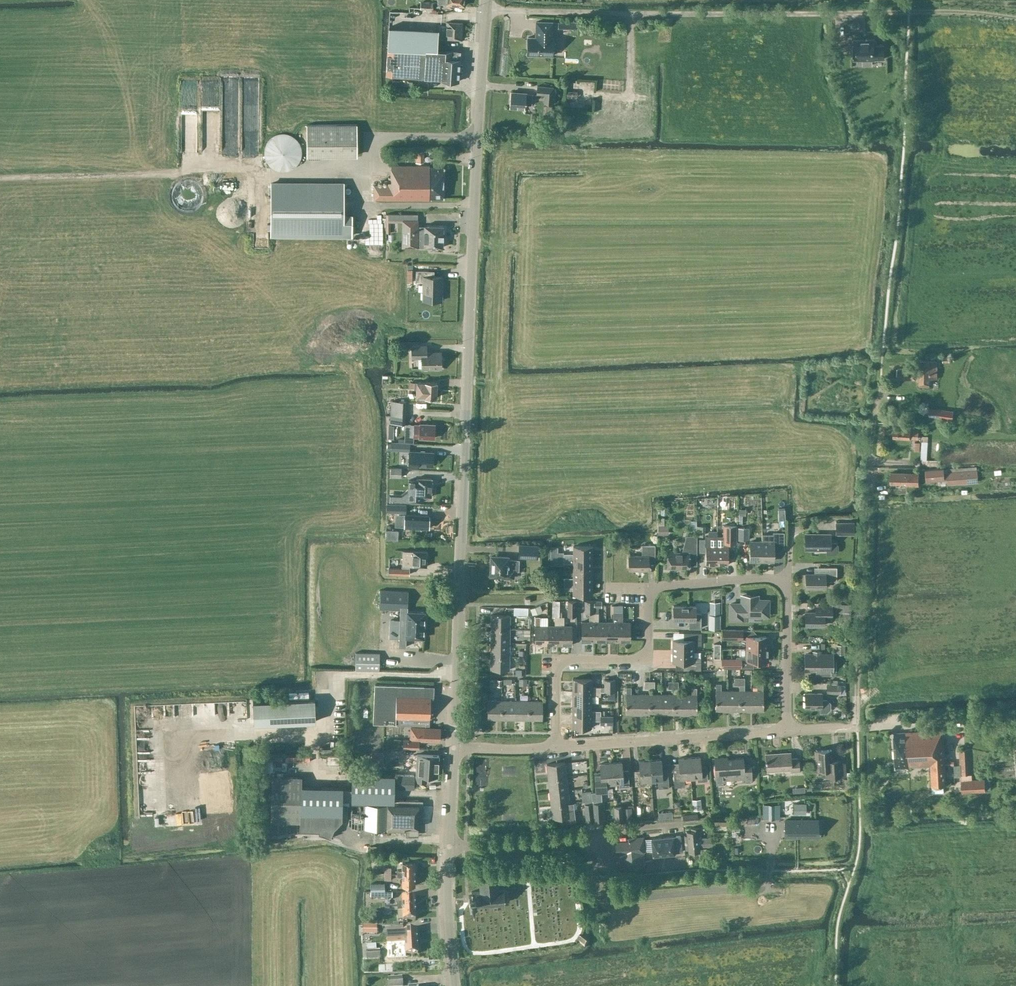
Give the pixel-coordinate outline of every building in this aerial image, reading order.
[(553,43),(553,37),(552,37),(552,22),(536,21),(536,37),(528,37),(528,54),(553,55),(553,50),(555,50),(555,43),(553,43)] [(461,39),(462,23),(445,22),(445,26),(440,26),(439,38),(447,38),(461,39)] [(388,26),(387,47),(437,50),(438,29),(388,26)] [(852,38),(852,58),(861,58),(861,63),(869,64),(869,59),(872,58),(881,57),(882,43),(872,43),(872,38),(852,38)] [(437,50),(387,48),(385,74),(397,75),(435,77),(436,75),(441,76),(441,80),(458,81),(460,59),(453,58),(454,51),(437,50)] [(553,87),(537,86),(536,94),(545,94),(544,102),(552,103),(553,87)] [(526,93),(510,92),(509,107),(525,108),(525,104),(532,105),(532,94),(526,93)] [(357,156),(357,124),(306,124),(306,156),(357,156)] [(294,137),(288,134),(284,134),(278,134),(274,135),(271,138),(268,141),(266,144),(265,148),(264,152),(265,156),(265,159),(267,161),(269,165),(273,168),(278,170),(283,170),(288,170),(293,168),(297,164),(300,159),(301,155),(301,150),(300,145),(299,143),(297,140),(294,137)] [(424,150),(416,150),(416,162),(424,162),(424,150)] [(443,198),(444,167),(429,167),(429,165),(391,165),(391,174),(388,174),(388,185),(373,184),(373,199),(431,199),(431,198),(443,198)] [(180,209),(184,211),(190,211),(195,209),(199,206),(202,202),(203,196),(202,191),(200,186),(195,183),(190,181),(185,181),(180,183),(176,186),(173,191),(172,196),(173,201),(176,205),(180,209)] [(352,213),(343,213),(344,184),(271,184),(270,233),(352,234),(352,213)] [(369,232),(380,230),(377,216),(367,218),(369,232)] [(418,229),(418,220),(402,219),(401,246),(415,246),(420,246),(443,247),(443,225),(424,225),(424,229),(418,229)] [(435,271),(428,271),(416,270),(415,281),(423,281),(422,300),(441,300),(442,276),(435,276),(435,271)] [(421,358),(422,368),(441,368),(441,352),(426,352),(426,345),(411,346),(411,358),(421,358)] [(937,379),(937,361),(919,361),(919,370),(916,370),(916,368),(897,368),(897,379),(916,379),(916,378),(919,378),(919,387),(929,387),(929,379),(937,379)] [(425,382),(417,382),(410,381),(409,388),(416,389),(416,399),(425,399),(425,397),(436,397),(437,382),(425,382)] [(391,401),(391,411),(390,423),(405,423),(406,401),(391,401)] [(954,411),(930,408),(929,416),(953,419),(954,411)] [(434,438),(435,424),(420,424),(414,424),(414,436),(419,437),(434,438)] [(911,428),(894,427),(893,437),(910,438),(918,438),(919,429),(911,428)] [(928,434),(921,434),(921,442),(922,442),(921,460),(922,460),(922,466),(940,466),(941,460),(927,460),(928,434)] [(410,443),(403,442),(391,442),(391,450),(410,451),(410,443)] [(432,465),(433,452),(418,451),(409,451),(408,467),(418,467),(418,465),(432,465)] [(401,468),(391,467),(390,477),(401,478),(401,468)] [(978,480),(977,470),(944,472),(944,468),(926,470),(927,481),(947,479),(948,482),(978,480)] [(919,486),(919,474),(908,473),(890,472),(890,482),(907,483),(907,485),(919,486)] [(417,478),(417,480),(408,480),(407,502),(423,503),(423,496),(431,497),(432,478),(417,478)] [(727,513),(727,498),(717,498),(716,513),(727,513)] [(386,512),(406,512),(407,504),(403,504),(387,503),(386,503),(386,512)] [(429,515),(404,514),(397,514),(396,526),(404,526),(404,527),(429,528),(429,515)] [(658,534),(668,534),(668,525),(664,525),(665,518),(659,517),(658,534)] [(836,522),(836,534),(853,534),(854,522),(836,522)] [(723,536),(717,536),(716,564),(728,564),(728,543),(736,543),(736,525),(723,525),(723,536)] [(738,527),(738,540),(749,540),(749,527),(738,527)] [(399,530),(386,529),(386,539),(398,539),(399,530)] [(761,542),(761,560),(774,560),(774,553),(784,548),(785,532),(773,532),(773,534),(762,534),(762,542),(761,542)] [(837,550),(837,545),(835,543),(829,543),(829,534),(805,534),(805,549),(827,549),(827,553),(835,553),(837,550)] [(687,535),(683,552),(675,552),(675,551),(668,551),(668,567),(688,568),(689,565),(697,565),(697,535),(687,535)] [(705,564),(716,564),(717,536),(706,536),(706,539),(699,539),(699,551),(705,551),(705,564)] [(761,560),(761,542),(749,542),(749,560),(761,560)] [(519,558),(538,559),(539,545),(520,544),(519,558)] [(628,555),(628,569),(648,569),(648,563),(655,563),(655,545),(642,545),(642,556),(628,555)] [(564,558),(592,558),(592,546),(573,546),(573,554),(564,554),(564,558)] [(413,551),(402,550),(402,567),(389,567),(389,573),(409,573),(409,566),(426,566),(427,551),(413,550),(413,551)] [(508,557),(491,556),(490,575),(501,575),(501,577),(513,577),(513,569),(518,570),(518,560),(508,560),(508,557)] [(592,558),(564,558),(564,563),(573,563),(573,570),(592,570),(592,558)] [(815,567),(815,574),(805,574),(805,587),(825,587),(825,580),(836,581),(836,567),(815,567)] [(592,570),(573,570),(573,578),(564,578),(564,582),(592,582),(592,570)] [(592,582),(564,582),(564,587),(573,587),(573,595),(592,595),(592,582)] [(408,591),(380,590),(379,608),(400,610),(398,646),(405,647),(406,637),(424,638),(425,612),(407,611),(408,591)] [(731,603),(730,619),(747,619),(747,615),(768,615),(768,600),(753,600),(753,596),(751,596),(750,595),(745,595),(744,596),(742,596),(742,603),(731,603)] [(576,616),(576,600),(568,600),(568,616),(576,616)] [(594,601),(585,601),(585,613),(589,613),(594,613),(594,607),(594,601)] [(720,601),(710,601),(710,614),(708,614),(708,629),(720,629),(720,614),(720,601)] [(542,611),(540,605),(530,609),(532,615),(542,611)] [(613,605),(613,613),(613,622),(606,622),(605,641),(617,641),(618,605),(613,605)] [(618,605),(617,641),(630,641),(630,622),(622,622),(622,606),(618,606),(618,605)] [(695,613),(695,606),(673,605),(673,619),(689,620),(688,628),(701,628),(701,613),(695,613)] [(815,606),(815,612),(805,612),(805,625),(824,625),(824,617),(831,617),(831,606),(815,606)] [(593,641),(594,613),(589,613),(589,622),(581,622),(581,641),(593,641)] [(605,641),(606,622),(598,622),(598,613),(594,613),(593,641),(605,641)] [(491,615),(491,628),(509,629),(510,615),(491,615)] [(547,645),(547,625),(540,625),(540,616),(535,616),(535,625),(535,644),(547,645)] [(547,625),(547,645),(559,645),(559,616),(557,616),(554,616),(554,617),(554,625),(547,625)] [(564,616),(559,616),(559,645),(571,645),(571,625),(564,625),(564,616)] [(491,628),(491,642),(509,642),(509,629),(491,628)] [(722,639),(743,639),(743,629),(722,629),(722,639)] [(693,651),(693,645),(701,645),(701,633),(683,632),(683,639),(673,639),(673,650),(693,651)] [(746,636),(746,648),(768,648),(768,636),(746,636)] [(509,642),(491,642),(491,656),(509,656),(509,642)] [(837,654),(845,654),(846,645),(837,645),(837,654)] [(746,648),(746,656),(737,656),(737,659),(741,659),(741,667),(754,667),(754,660),(768,661),(768,648),(746,648)] [(693,651),(673,650),(672,661),(676,662),(676,669),(700,670),(700,662),(692,662),(693,651)] [(813,651),(813,654),(805,654),(805,669),(832,670),(832,654),(822,654),(822,651),(813,651)] [(378,653),(356,653),(356,670),(378,670),(378,653)] [(509,656),(491,656),(490,669),(509,670),(509,656)] [(737,659),(721,659),(721,667),(741,667),(741,659),(737,659)] [(740,691),(739,691),(739,710),(746,710),(746,711),(751,711),(751,691),(744,691),(744,677),(739,677),(739,685),(740,685),(740,691)] [(572,691),(600,691),(601,686),(591,686),(591,679),(572,679),(572,691)] [(604,691),(615,691),(615,679),(604,679),(604,691)] [(727,711),(727,691),(721,691),(721,683),(716,683),(716,690),(715,690),(715,710),(723,710),(723,711),(727,711)] [(434,686),(397,684),(375,684),(374,723),(395,724),(423,725),(424,717),(429,717),(430,698),(433,698),(434,686)] [(751,691),(751,711),(756,711),(756,710),(763,710),(763,691),(763,684),(758,684),(758,691),(751,691)] [(845,693),(845,685),(826,685),(826,693),(845,693)] [(637,714),(637,694),(631,694),(631,687),(626,687),(626,694),(625,694),(625,713),(633,713),(633,714),(637,714)] [(685,694),(685,715),(689,715),(689,714),(696,714),(697,694),(696,694),(696,687),(691,687),(691,694),(685,694)] [(572,691),(572,703),(591,703),(598,703),(598,696),(600,696),(600,691),(572,691)] [(727,691),(727,711),(732,711),(732,710),(739,710),(739,691),(727,691)] [(821,693),(805,693),(804,707),(821,707),(821,712),(827,713),(831,709),(831,703),(827,699),(821,699),(821,693)] [(637,694),(637,714),(649,714),(649,694),(637,694)] [(661,694),(649,694),(649,714),(661,714),(661,694)] [(661,694),(661,714),(673,715),(673,694),(661,694)] [(685,694),(673,694),(673,715),(685,715),(685,694)] [(315,721),(314,704),(314,699),(252,701),(253,724),(315,721)] [(501,719),(501,700),(487,700),(487,719),(501,719)] [(515,701),(501,700),(501,719),(515,719),(515,701)] [(529,701),(515,701),(515,719),(528,719),(529,701)] [(529,701),(528,719),(542,719),(542,701),(529,701)] [(591,703),(572,703),(572,715),(600,715),(600,710),(591,710),(591,703)] [(600,715),(572,715),(572,727),(591,727),(591,720),(600,720),(600,725),(612,725),(612,715),(600,715)] [(439,740),(440,729),(418,727),(412,726),(411,738),(439,740)] [(949,766),(954,766),(954,761),(944,761),(943,739),(941,739),(941,730),(893,732),(895,767),(931,765),(931,786),(945,785),(944,764),(948,764),(949,766)] [(403,748),(419,749),(420,740),(404,740),(403,748)] [(825,777),(846,776),(845,762),(842,762),(842,759),(834,760),(834,749),(816,750),(817,770),(824,769),(825,777)] [(959,749),(960,780),(961,780),(961,792),(985,791),(985,778),(972,779),(970,749),(959,749)] [(384,765),(383,751),(372,752),(373,767),(381,767),(381,765),(384,765)] [(790,758),(790,752),(766,754),(767,771),(790,769),(790,772),(799,772),(798,758),(790,758)] [(437,775),(438,755),(417,754),(415,780),(426,781),(426,775),(437,775)] [(725,779),(733,779),(744,778),(744,780),(752,780),(751,763),(744,764),(743,757),(727,758),(727,756),(714,757),(715,782),(717,782),(717,786),(724,785),(723,782),(725,781),(725,779)] [(678,758),(679,767),(673,767),(674,787),(685,786),(684,778),(691,777),(689,757),(678,758)] [(700,757),(689,757),(691,777),(697,777),(697,781),(708,780),(707,768),(701,768),(700,757)] [(668,771),(667,771),(661,771),(661,759),(650,760),(651,780),(658,779),(658,784),(658,788),(669,787),(668,771)] [(651,780),(650,760),(639,761),(640,773),(634,773),(635,785),(645,784),(645,780),(651,780)] [(548,778),(566,776),(565,762),(546,764),(548,778)] [(621,762),(610,763),(612,783),(618,782),(619,786),(629,786),(628,770),(622,770),(621,762)] [(605,783),(612,783),(610,763),(600,763),(601,775),(595,776),(596,792),(606,791),(605,783)] [(487,789),(488,769),(476,769),(475,789),(487,789)] [(346,789),(346,800),(349,800),(349,802),(387,804),(387,801),(394,801),(394,799),(394,775),(352,774),(352,773),(351,789),(346,789)] [(414,775),(396,774),(396,787),(413,788),(414,775)] [(302,777),(272,776),(270,822),(300,822),(300,830),(319,830),(319,832),(330,837),(334,827),(342,819),(343,787),(302,786),(302,777)] [(566,776),(548,778),(549,791),(568,789),(566,776)] [(569,803),(568,789),(549,791),(551,805),(569,803)] [(387,801),(387,804),(349,802),(349,825),(351,826),(351,827),(359,827),(359,835),(374,836),(374,828),(406,829),(406,827),(418,827),(419,800),(394,799),(394,801),(387,801)] [(593,800),(584,801),(585,813),(594,812),(593,803),(593,800)] [(603,820),(602,802),(593,803),(594,812),(594,821),(603,820)] [(569,803),(551,805),(552,819),(561,818),(562,822),(576,821),(575,808),(570,809),(569,803)] [(794,813),(806,813),(805,803),(794,803),(794,813)] [(614,806),(615,819),(622,819),(621,806),(614,806)] [(422,809),(422,822),(433,822),(432,809),(422,809)] [(697,813),(682,814),(683,821),(697,820),(697,813)] [(811,820),(785,821),(785,837),(811,836),(811,820)] [(690,828),(691,830),(686,831),(687,835),(684,836),(685,850),(688,850),(688,852),(699,851),(699,847),(712,846),(711,837),(701,837),(701,834),(701,827),(690,828)] [(681,836),(673,836),(651,838),(653,855),(675,853),(675,852),(682,852),(681,836)] [(619,853),(620,867),(644,865),(643,851),(644,851),(643,837),(628,838),(628,841),(615,842),(616,853),(619,853)] [(397,873),(414,873),(414,861),(402,861),(402,870),(397,870),(397,873)] [(414,873),(397,873),(397,876),(402,876),(402,886),(414,886),(414,873)] [(497,873),(478,875),(480,891),(472,892),(472,891),(471,891),(471,895),(468,895),(469,902),(472,902),(472,906),(473,906),(505,903),(509,899),(508,893),(504,889),(498,889),(497,873)] [(384,883),(370,884),(371,892),(385,891),(384,883)] [(392,891),(385,891),(371,892),(371,899),(392,899),(392,891)] [(397,908),(415,908),(414,896),(402,896),(402,902),(397,903),(397,908)] [(415,920),(415,908),(397,908),(397,911),(402,911),(403,920),(415,920)] [(363,926),(363,935),(377,935),(377,926),(363,926)] [(416,930),(386,931),(387,944),(417,942),(416,930)] [(580,937),(577,941),(584,947),(588,943),(580,937)] [(418,954),(417,942),(387,944),(387,950),(400,949),(400,946),(405,945),(405,955),(418,954)] [(376,944),(366,945),(367,958),(367,959),(380,959),(380,950),(376,950),(376,944)] [(389,985),(403,985),(402,977),(388,978),(389,985)]
